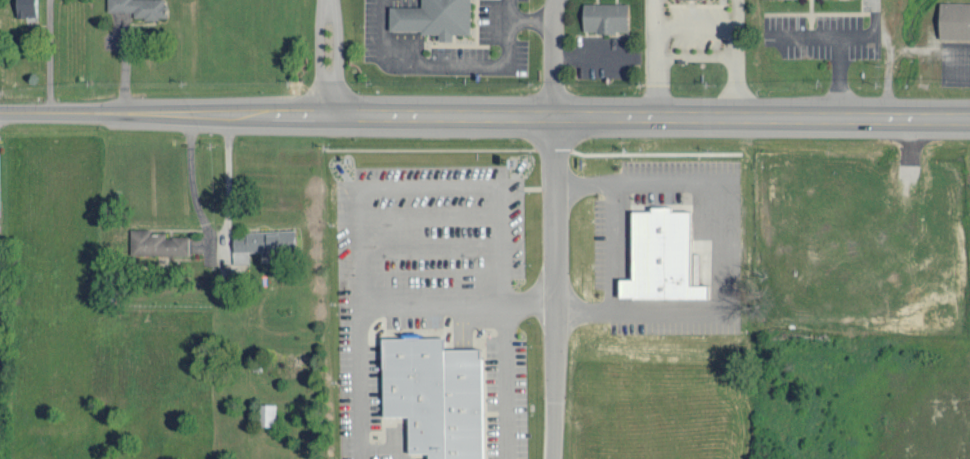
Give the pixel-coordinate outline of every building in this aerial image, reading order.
[(16,16),(36,15),(36,0),(16,0),(16,16)] [(132,10),(132,17),(165,17),(165,0),(106,0),(106,10),(132,10)] [(439,31),(439,39),(452,40),(452,33),(470,33),(471,0),(421,0),(421,5),(389,5),(389,30),(439,31)] [(939,1),(939,38),(969,39),(969,2),(939,1)] [(629,31),(629,2),(582,3),(583,31),(629,31)] [(632,210),(632,278),(619,278),(619,297),(709,297),(709,284),(691,284),(691,210),(672,210),(672,206),(650,206),(650,210),(632,210)] [(188,254),(187,236),(164,236),(164,233),(151,233),(151,228),(130,228),(130,255),(188,254)] [(294,229),(232,231),(233,250),(260,249),(260,260),(275,260),(275,249),(295,249),(294,229)] [(248,250),(234,251),(235,262),(249,261),(248,250)] [(479,354),(483,458),(428,458),(408,457),(409,419),(384,420),(382,343),(445,341),(445,353),(479,354)] [(274,403),(259,403),(260,425),(274,425),(274,403)]
